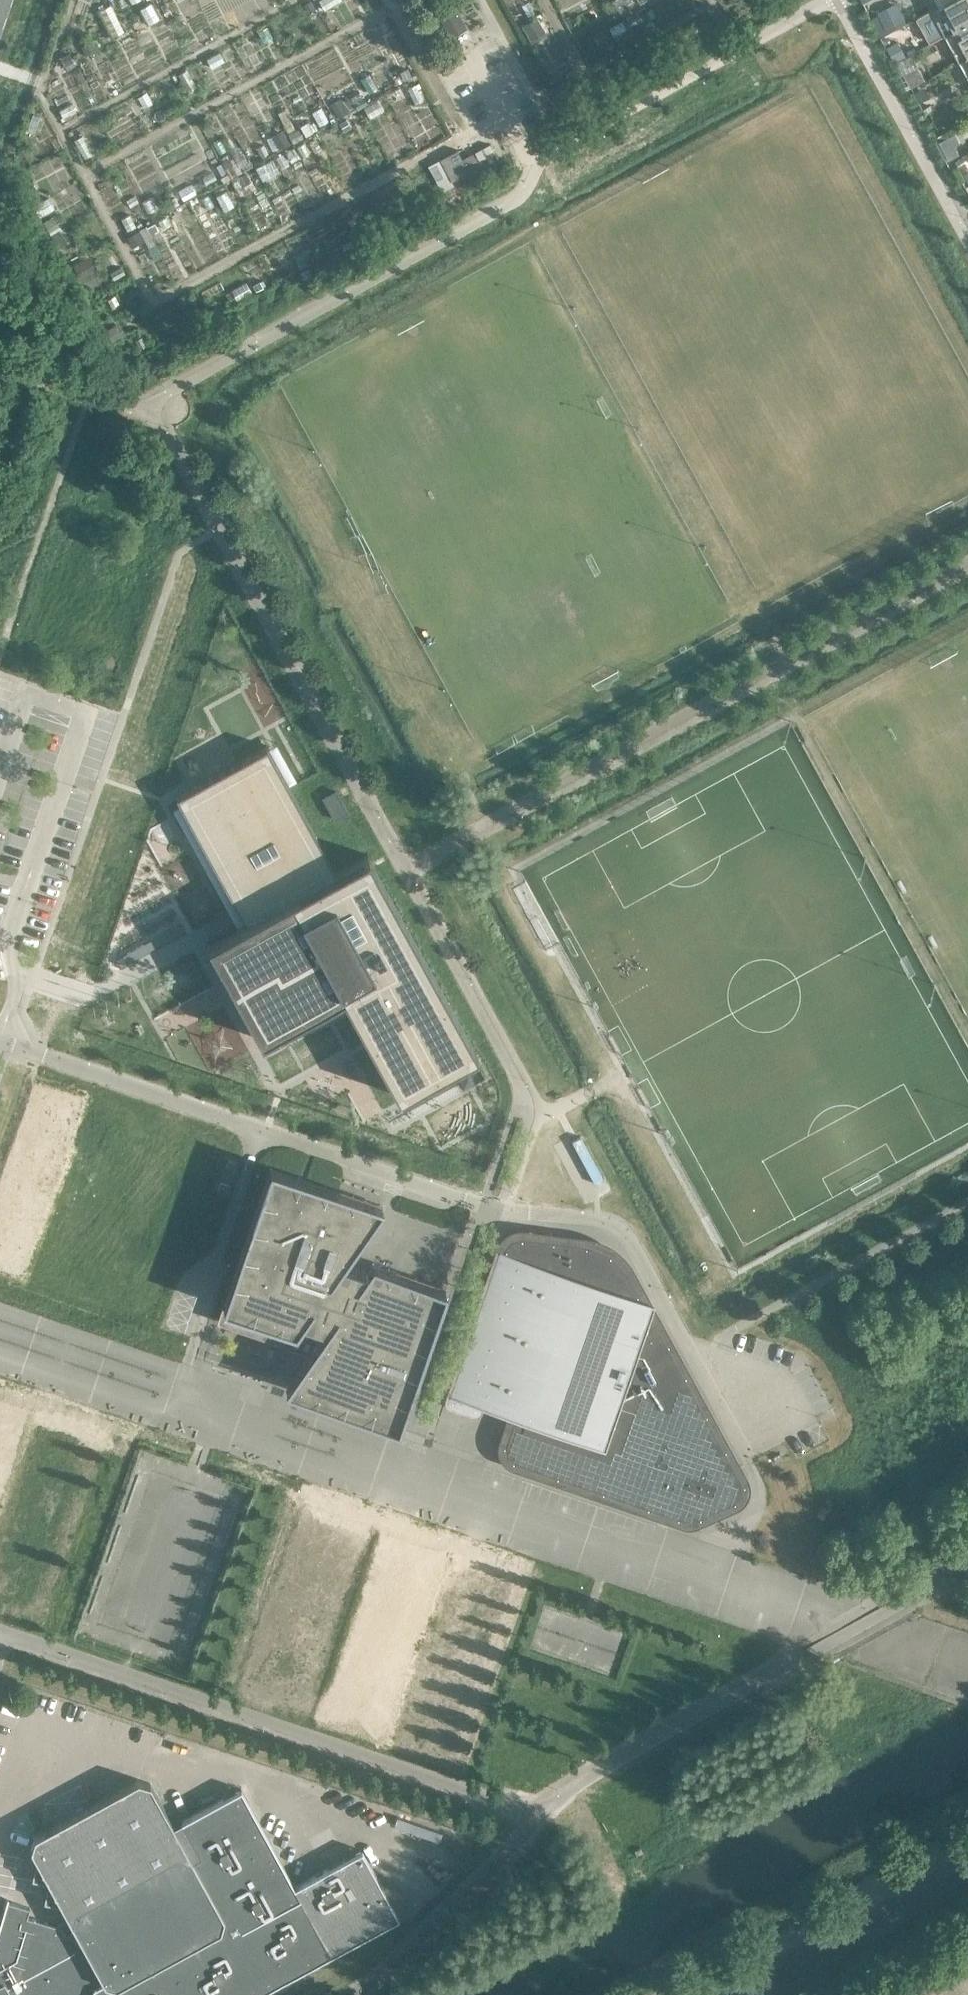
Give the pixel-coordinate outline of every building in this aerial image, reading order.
[(932,8),(947,0),(927,0),(932,8)] [(932,8),(946,34),(967,22),(967,0),(947,0),(932,8)] [(886,29),(906,19),(897,2),(877,12),(886,29)] [(946,34),(960,60),(967,56),(967,22),(946,34)] [(896,62),(907,55),(899,40),(887,47),(896,62)] [(925,79),(918,66),(904,73),(911,87),(925,79)] [(957,132),(941,140),(950,159),(961,153),(956,145),(962,142),(957,132)] [(267,745),(176,795),(245,921),(208,942),(261,1039),(343,994),(399,1095),(477,1052),(368,854),(336,871),(267,745)] [(336,799),(323,805),(335,828),(348,821),(336,799)] [(372,1262),(366,1271),(342,1263),(383,1204),(270,1166),(217,1321),(285,1344),(294,1347),(309,1353),(285,1388),(398,1426),(445,1287),(372,1262)] [(483,1405),(508,1413),(515,1416),(506,1442),(506,1443),(506,1444),(505,1445),(505,1446),(505,1447),(505,1448),(505,1449),(506,1451),(506,1452),(506,1453),(507,1453),(507,1454),(508,1455),(508,1456),(509,1457),(510,1457),(510,1458),(511,1459),(512,1459),(513,1459),(513,1460),(514,1460),(515,1461),(631,1500),(678,1366),(648,1310),(651,1301),(621,1291),(627,1273),(627,1272),(626,1271),(625,1269),(623,1267),(622,1265),(620,1263),(619,1261),(617,1260),(615,1258),(614,1257),(613,1256),(611,1255),(609,1253),(608,1252),(605,1251),(603,1250),(601,1249),(599,1248),(597,1247),(596,1247),(594,1246),(592,1246),(590,1245),(589,1245),(587,1245),(586,1245),(552,1240),(551,1245),(539,1241),(540,1239),(523,1236),(522,1236),(521,1236),(520,1236),(519,1236),(518,1236),(517,1237),(516,1237),(515,1237),(514,1238),(513,1238),(512,1239),(511,1239),(510,1240),(509,1240),(509,1241),(508,1241),(508,1242),(507,1243),(506,1244),(505,1245),(505,1247),(504,1247),(504,1248),(503,1252),(504,1252),(453,1399),(474,1406),(475,1402),(483,1405)] [(740,1481),(678,1366),(631,1500),(685,1519),(686,1519),(687,1519),(688,1519),(689,1519),(690,1519),(692,1519),(693,1519),(693,1518),(694,1518),(734,1501),(734,1500),(735,1500),(736,1500),(736,1499),(737,1499),(737,1498),(738,1498),(738,1497),(739,1497),(739,1496),(740,1496),(740,1495),(741,1494),(741,1493),(741,1492),(742,1491),(742,1490),(742,1489),(742,1488),(742,1487),(742,1486),(742,1485),(742,1484),(741,1483),(741,1482),(740,1481)] [(447,1575),(393,1733),(457,1755),(511,1597),(447,1575)] [(71,1923),(74,1928),(65,1932),(62,1926),(27,1916),(30,1907),(7,1901),(8,1900),(7,1900),(0,1922),(0,1994),(256,1994),(331,1954),(399,1917),(362,1849),(294,1886),(241,1788),(173,1825),(154,1790),(142,1787),(38,1843),(34,1856),(39,1865),(36,1883),(51,1887),(48,1906),(64,1909),(71,1923)]
